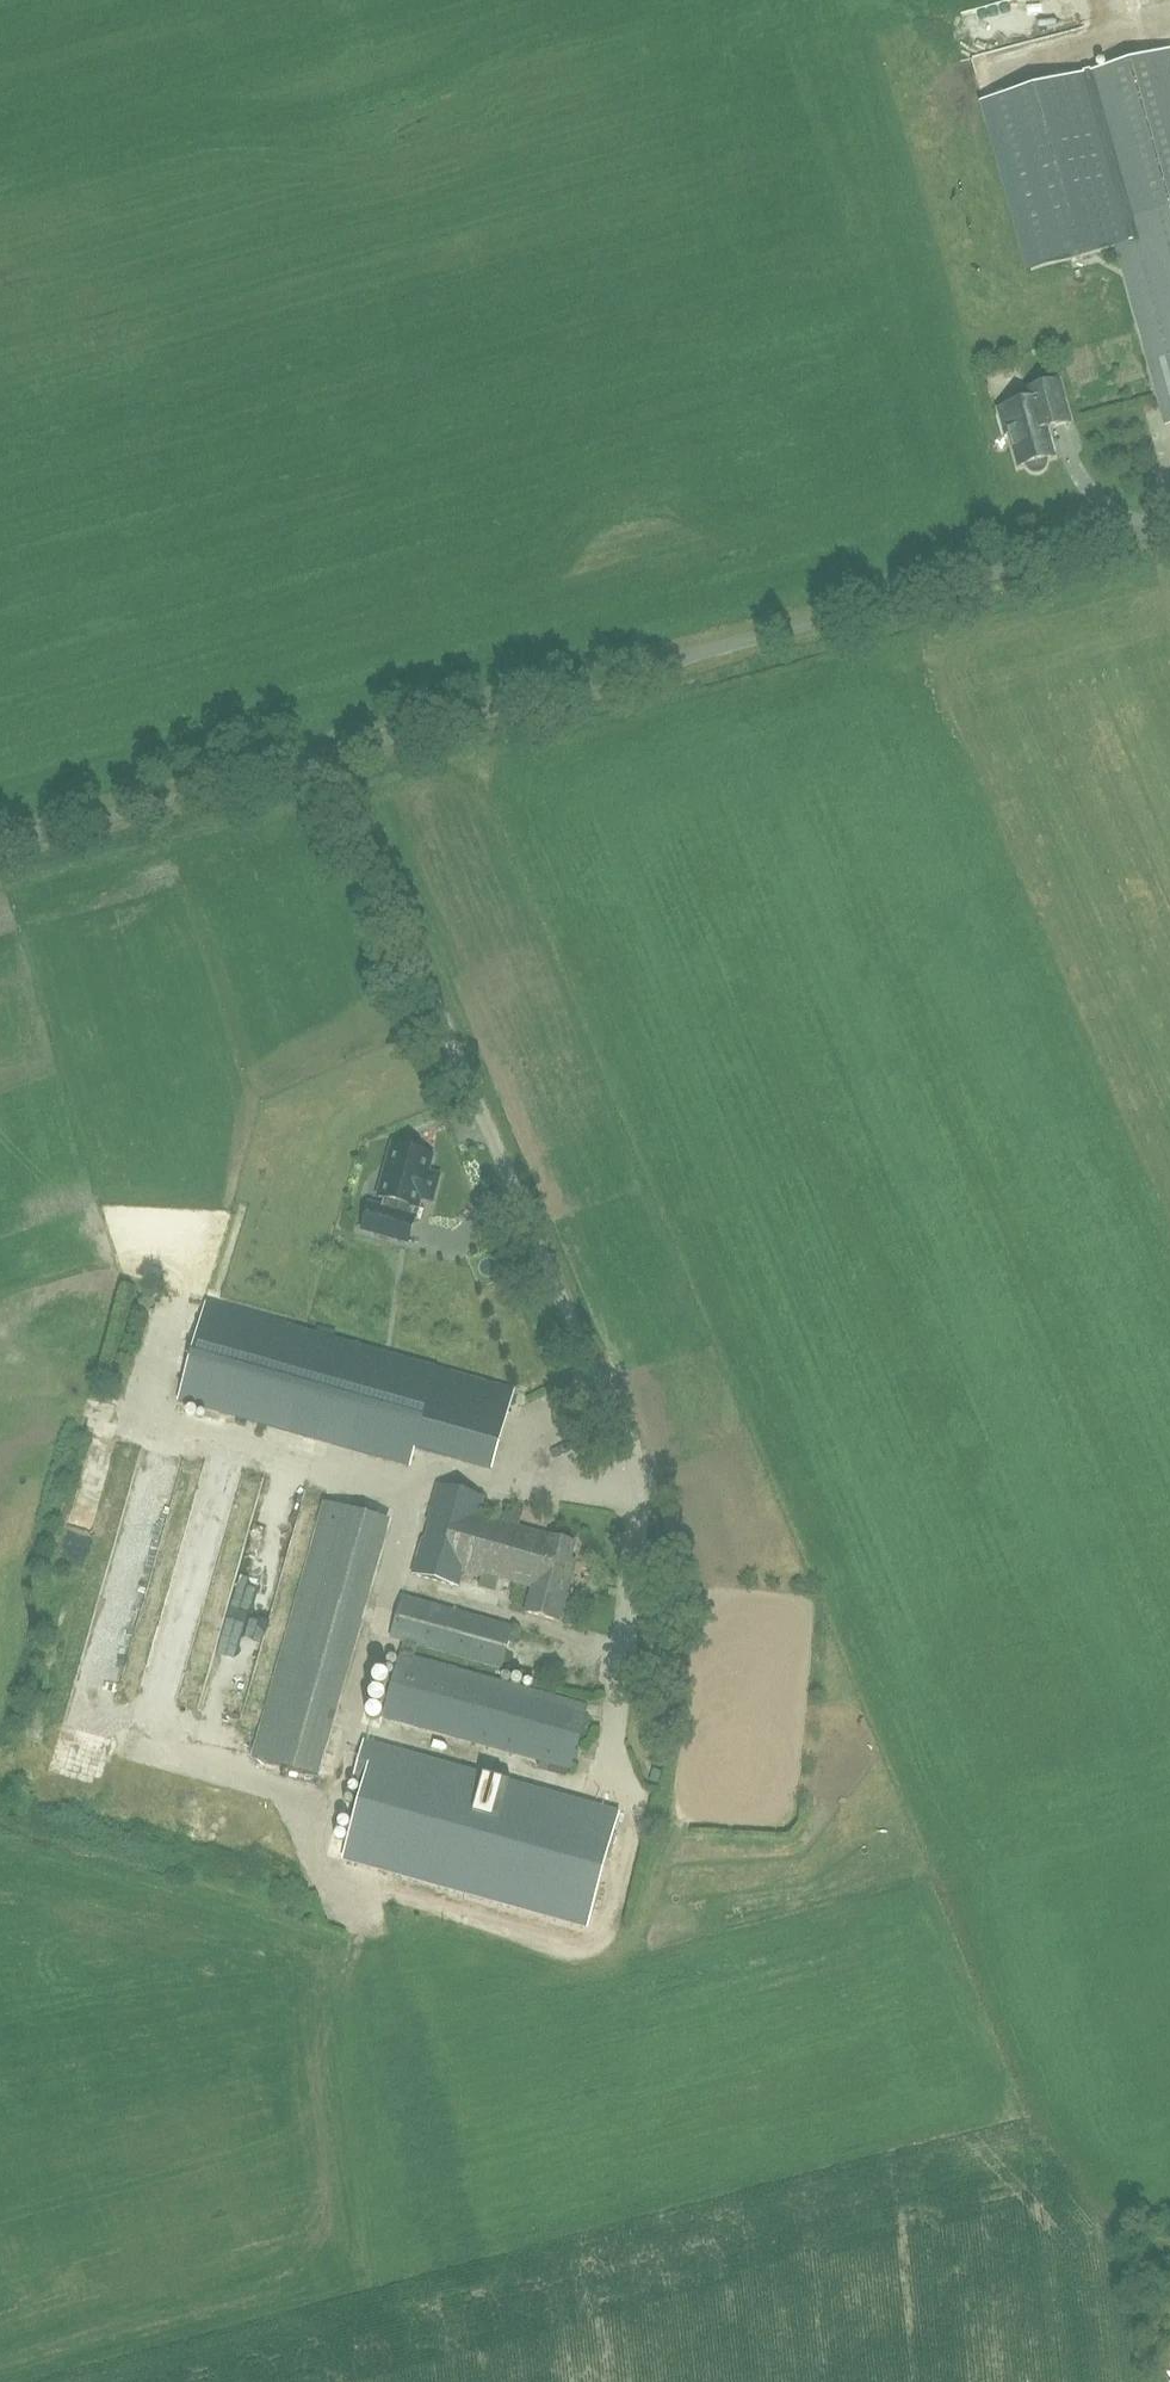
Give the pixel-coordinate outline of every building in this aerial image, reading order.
[(1083,17),(1067,23),(1073,39),(1089,33),(1083,17)] [(956,55),(961,70),(980,64),(976,49),(956,55)] [(1169,425),(1169,50),(980,103),(1027,273),(1120,247),(1169,425)] [(1054,457),(1046,429),(1070,422),(1059,384),(1025,394),(1028,404),(998,413),(1005,437),(1009,436),(1018,467),(1026,465),(1028,468),(1031,471),(1035,472),(1039,472),(1042,470),(1045,467),(1046,463),(1046,460),(1054,457)] [(433,1203),(441,1174),(430,1171),(435,1153),(391,1141),(375,1197),(384,1199),(382,1205),(369,1201),(360,1231),(409,1244),(417,1215),(413,1214),(415,1208),(419,1209),(422,1200),(433,1203)] [(465,1261),(482,1245),(473,1236),(456,1252),(465,1261)] [(492,1468),(514,1389),(243,1314),(206,1303),(178,1399),(411,1464),(416,1446),(453,1457),(492,1468)] [(502,1521),(478,1515),(483,1496),(437,1483),(427,1522),(429,1523),(425,1538),(422,1538),(413,1573),(458,1585),(462,1570),(481,1576),(476,1593),(493,1598),(499,1578),(531,1586),(525,1610),(560,1619),(566,1594),(561,1593),(575,1541),(519,1526),(524,1510),(506,1505),(502,1521)] [(255,1765),(322,1784),(392,1530),(376,1526),(379,1515),(328,1501),(255,1765)] [(500,1668),(511,1627),(402,1597),(391,1638),(402,1641),(382,1716),(570,1768),(587,1706),(414,1658),(417,1645),(500,1668)] [(121,1680),(122,1660),(89,1658),(88,1677),(121,1680)] [(619,1812),(374,1744),(342,1860),(587,1928),(619,1812)] [(94,1787),(101,1767),(54,1750),(43,1780),(66,1788),(69,1779),(94,1787)]
